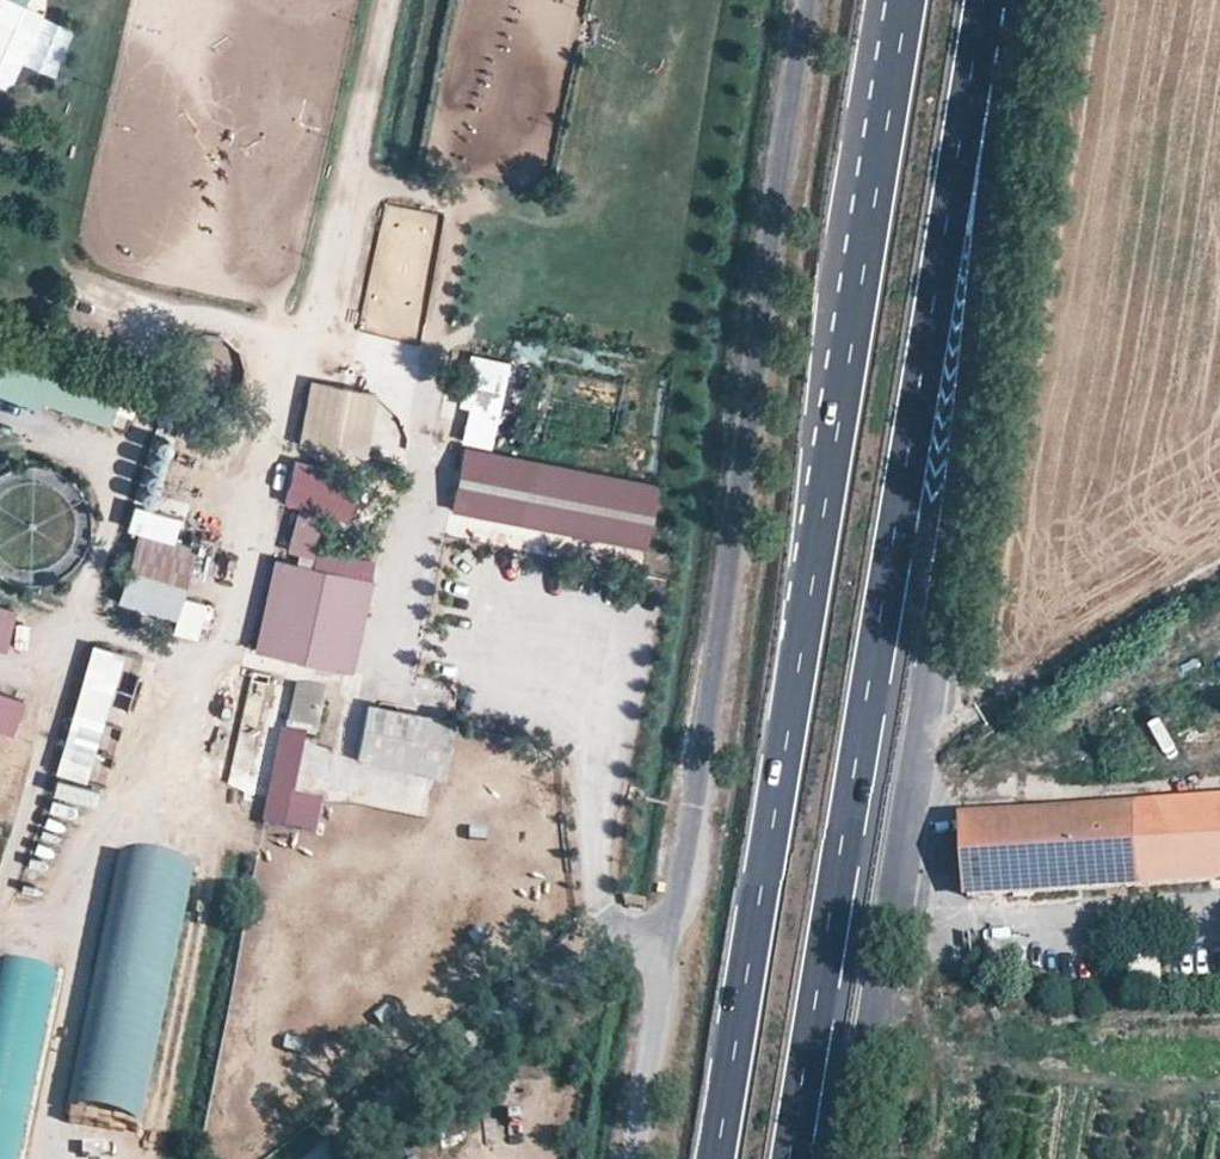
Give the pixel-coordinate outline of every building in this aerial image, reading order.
[(12,85),(47,0),(0,0),(0,80),(12,85)] [(489,445),(508,359),(476,352),(456,438),(489,445)] [(128,427),(138,391),(0,355),(0,393),(128,427)] [(365,447),(368,381),(302,379),(299,444),(365,447)] [(146,430),(139,498),(162,500),(169,432),(146,430)] [(447,510),(646,545),(658,479),(459,444),(447,510)] [(342,511),(349,493),(324,484),(317,502),(342,511)] [(172,539),(177,509),(133,502),(116,604),(174,613),(172,623),(197,627),(202,597),(180,593),(188,542),(172,539)] [(295,504),(285,544),(308,550),(318,510),(295,504)] [(293,658),(347,670),(373,561),(318,549),(293,658)] [(301,575),(286,571),(280,592),(295,596),(301,575)] [(9,621),(11,608),(0,606),(0,620),(9,621)] [(281,612),(272,610),(268,626),(278,629),(281,612)] [(58,769),(91,775),(113,645),(81,640),(58,769)] [(336,680),(311,676),(309,696),(332,701),(336,680)] [(22,698),(0,690),(0,729),(8,732),(22,698)] [(366,698),(353,756),(441,776),(454,718),(366,698)] [(281,728),(259,821),(315,834),(323,798),(291,790),(305,733),(281,728)] [(427,812),(432,767),(302,752),(299,776),(329,779),(327,800),(427,812)] [(49,789),(81,796),(85,778),(53,771),(49,789)] [(957,810),(958,832),(962,897),(980,896),(1083,890),(1198,884),(1219,882),(1219,795),(957,810)] [(70,1107),(144,1120),(191,860),(117,847),(70,1107)] [(54,968),(0,959),(0,1158),(21,1158),(54,968)] [(93,1142),(84,1140),(81,1148),(91,1151),(93,1142)]
